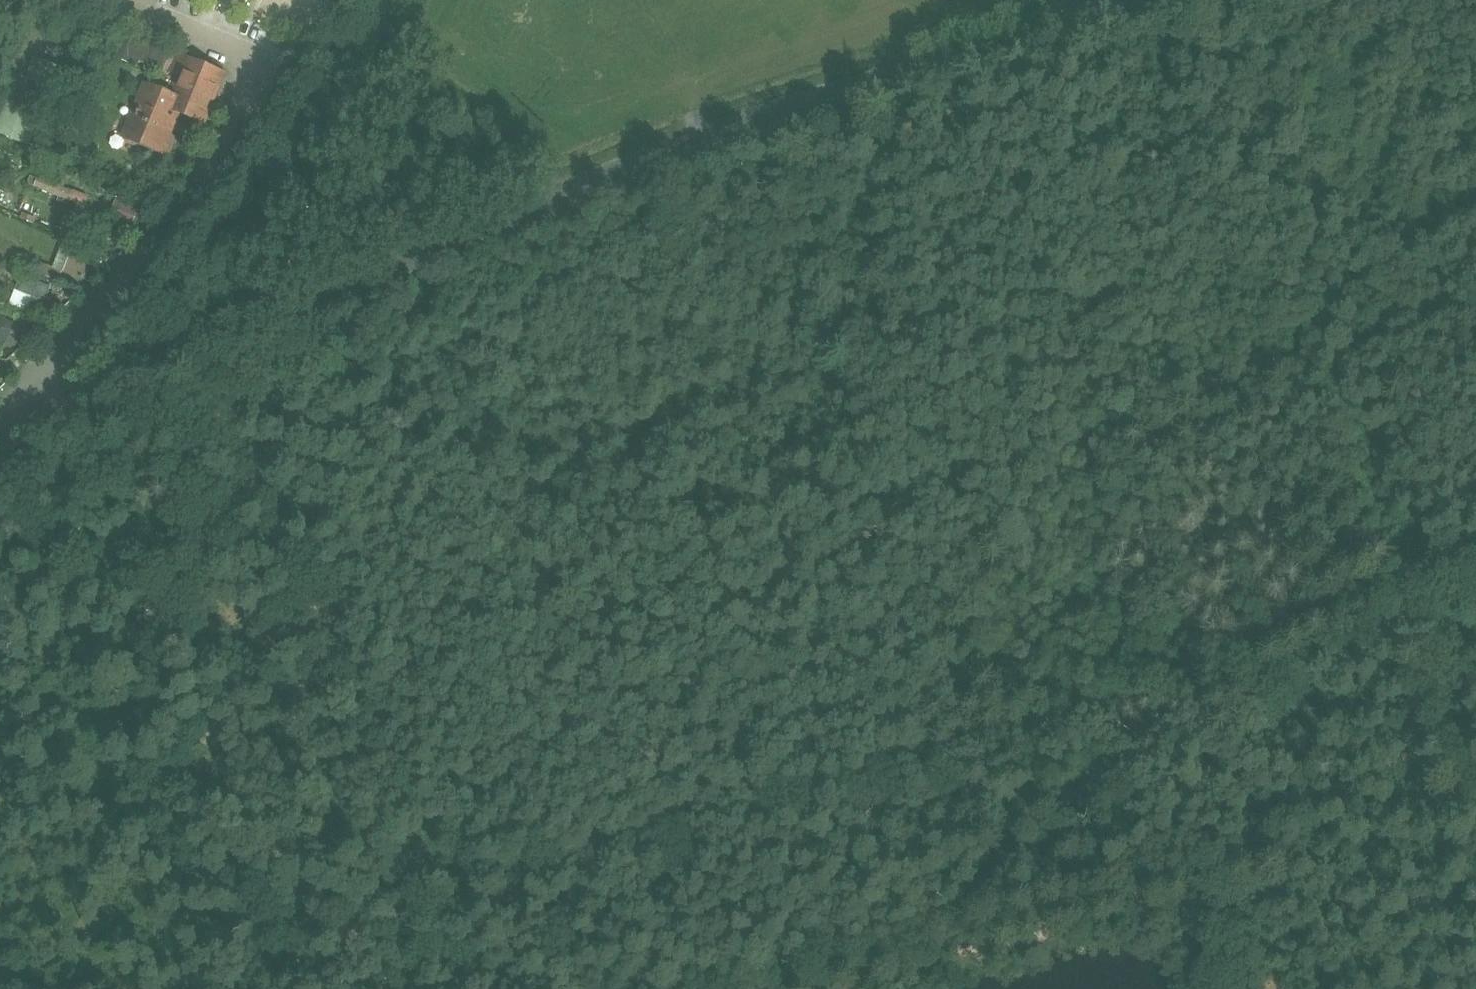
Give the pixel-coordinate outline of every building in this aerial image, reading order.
[(167,49),(137,36),(135,41),(128,39),(128,38),(123,36),(122,39),(117,37),(115,42),(114,41),(110,52),(120,56),(122,52),(142,60),(144,56),(161,63),(167,49)] [(192,59),(177,96),(185,99),(180,111),(206,122),(225,73),(192,59)] [(177,96),(148,84),(140,105),(143,106),(132,134),(130,133),(130,134),(163,148),(164,147),(162,146),(173,118),(177,120),(180,111),(185,99),(177,96)] [(36,178),(32,187),(83,208),(87,198),(36,178)] [(130,223),(136,209),(115,200),(109,213),(130,223)] [(79,246),(69,272),(85,278),(92,261),(103,266),(90,281),(91,281),(115,254),(97,247),(95,252),(79,246)] [(65,270),(42,262),(38,272),(60,281),(65,270)] [(53,286),(24,274),(18,289),(47,301),(53,286)] [(12,348),(20,324),(0,318),(0,344),(12,348)]
